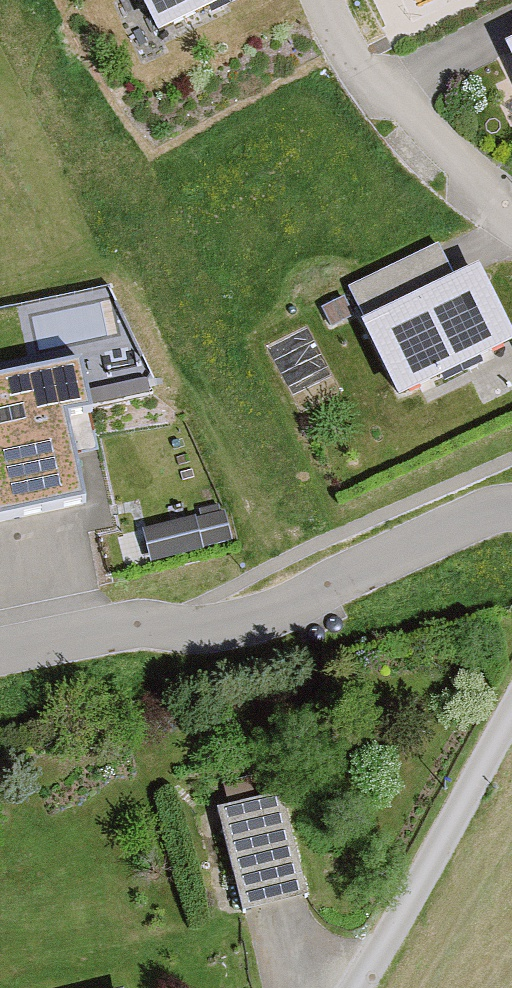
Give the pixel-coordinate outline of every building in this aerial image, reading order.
[(159,27),(214,0),(145,0),(159,27)] [(347,287),(361,317),(450,275),(436,244),(377,273),(347,287)] [(361,317),(398,393),(511,339),(511,329),(479,261),(450,275),(361,317)] [(0,383),(0,526),(88,508),(68,416),(92,411),(83,366),(0,383)] [(225,513),(196,521),(203,545),(232,538),(225,513)] [(194,515),(143,529),(152,564),(204,550),(203,545),(196,521),(194,515)] [(303,896),(279,790),(218,804),(242,910),(303,896)]
